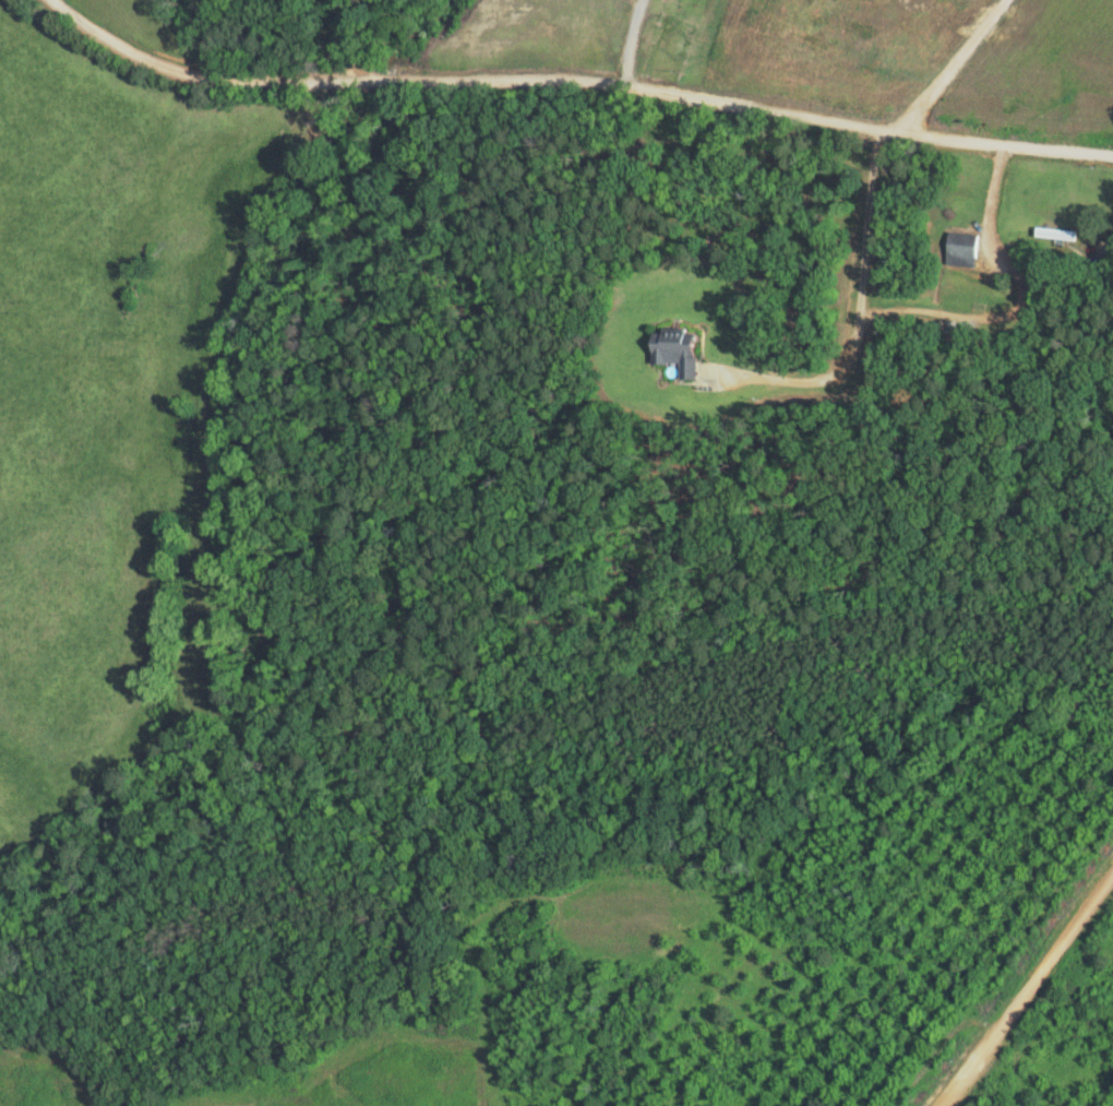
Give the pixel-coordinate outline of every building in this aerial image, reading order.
[(1036,237),(1074,241),(1074,229),(1037,226),(1036,237)] [(976,233),(947,233),(947,265),(976,265),(976,233)] [(699,330),(658,329),(657,363),(683,363),(682,378),(698,378),(699,330)]
